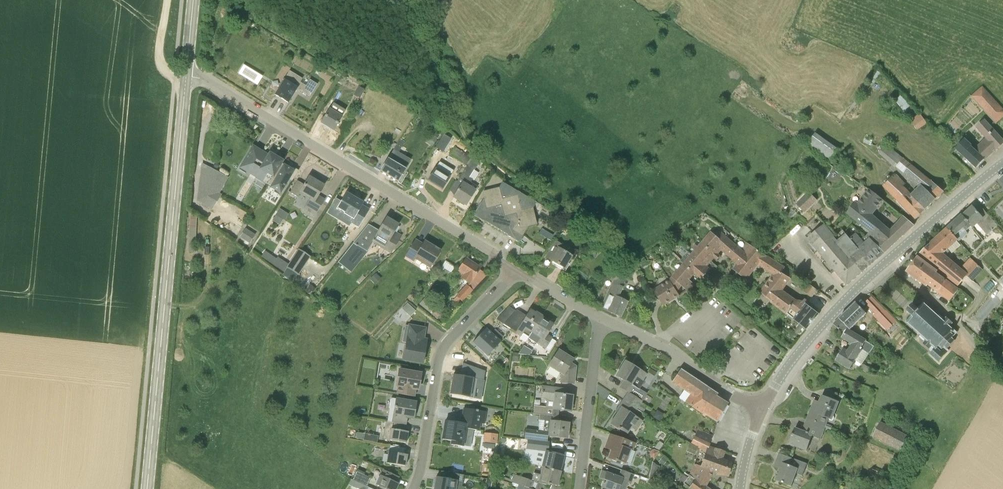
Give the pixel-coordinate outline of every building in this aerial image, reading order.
[(257,85),(262,77),(244,65),(238,73),(257,85)] [(302,79),(289,71),(284,80),(283,79),(282,80),(283,80),(274,95),(274,96),(275,95),(288,103),(296,88),(310,96),(317,84),(309,80),(306,86),(300,82),(302,79)] [(347,77),(343,75),(338,83),(342,85),(347,77)] [(353,95),(360,99),(365,90),(358,86),(353,95)] [(996,123),(1002,116),(1002,110),(983,86),(972,96),(996,123)] [(906,109),(912,103),(902,93),(897,99),(906,109)] [(333,130),(345,111),(333,103),(321,123),(333,130)] [(920,114),(911,121),(917,129),(926,122),(920,114)] [(433,124),(426,119),(423,123),(430,128),(433,124)] [(1002,144),(1002,141),(985,121),(977,127),(987,138),(976,148),(986,159),(997,149),(1002,144)] [(816,129),(808,142),(831,156),(839,143),(816,129)] [(451,139),(443,134),(435,147),(443,152),(451,139)] [(438,138),(434,135),(432,137),(431,135),(426,142),(432,147),(437,140),(436,140),(438,138)] [(970,147),(971,146),(964,139),(956,148),(977,168),(984,160),(970,147)] [(396,145),(402,148),(405,143),(399,140),(396,145)] [(894,167),(901,158),(886,144),(878,153),(894,167)] [(281,163),(283,161),(270,153),(268,156),(253,147),(240,169),(262,182),(268,173),(273,176),(273,177),(281,163)] [(466,165),(467,166),(473,157),(466,152),(464,154),(454,148),(450,155),(466,166),(466,165)] [(397,182),(405,169),(410,161),(393,151),(388,159),(380,172),(397,182)] [(479,161),(473,157),(467,166),(457,182),(456,181),(455,181),(461,185),(453,197),(466,205),(475,191),(477,187),(471,183),(472,180),(468,177),(473,169),(474,169),(479,161)] [(917,219),(925,210),(943,192),(928,179),(911,165),(903,158),(896,166),(921,187),(912,197),(903,188),(906,184),(896,174),(884,185),(917,219)] [(452,173),(447,170),(449,168),(440,162),(435,169),(427,181),(442,190),(449,179),(453,181),(456,176),(452,173)] [(292,167),(291,169),(281,163),(273,177),(273,176),(268,184),(271,186),(271,187),(280,193),(289,179),(292,181),(298,170),(292,167)] [(324,199),(318,196),(323,187),(319,185),(320,183),(309,177),(304,185),(297,181),(290,193),(298,197),(301,192),(311,198),(305,209),(315,215),(324,199)] [(204,181),(201,180),(198,190),(199,190),(197,196),(199,197),(197,203),(210,208),(212,203),(214,204),(218,194),(211,191),(212,185),(210,184),(210,183),(204,181)] [(536,224),(532,208),(536,203),(502,182),(499,188),(483,192),(484,198),(473,215),(485,222),(485,221),(508,235),(507,236),(518,242),(528,226),(536,224)] [(900,221),(896,226),(891,232),(873,216),(874,215),(885,201),(870,190),(858,205),(856,203),(848,213),(871,232),(867,236),(870,240),(885,253),(909,230),(915,225),(904,217),(900,221)] [(807,211),(820,198),(814,192),(801,205),(807,211)] [(358,227),(363,218),(368,210),(361,205),(362,203),(346,194),(337,209),(342,212),(339,218),(349,225),(351,223),(358,227)] [(989,215),(984,219),(973,206),(963,215),(962,215),(971,226),(973,227),(977,223),(987,235),(998,225),(989,215)] [(277,212),(272,220),(279,225),(285,216),(277,212)] [(966,230),(971,226),(962,215),(947,228),(959,241),(968,233),(966,230)] [(386,244),(393,249),(401,236),(394,232),(398,225),(386,218),(378,232),(367,226),(338,262),(351,273),(368,252),(367,251),(372,243),(383,249),(386,244)] [(566,220),(562,226),(567,229),(570,223),(566,220)] [(838,242),(825,226),(808,240),(847,285),(885,253),(870,240),(864,244),(857,235),(851,240),(846,234),(838,242)] [(244,228),(240,237),(249,243),(247,246),(251,248),(257,237),(255,236),(255,235),(244,228)] [(958,241),(959,241),(947,228),(937,237),(947,249),(952,244),(957,240),(958,241)] [(742,252),(733,244),(720,233),(716,237),(711,233),(702,244),(719,258),(721,256),(715,251),(719,247),(738,263),(743,257),(745,258),(754,247),(748,244),(742,252)] [(719,258),(702,244),(698,240),(689,252),(714,273),(719,267),(710,259),(712,256),(717,260),(719,258)] [(430,268),(435,259),(441,250),(425,241),(421,247),(414,242),(405,257),(413,262),(415,259),(430,268)] [(573,257),(558,248),(560,244),(555,241),(546,257),(553,261),(551,264),(564,272),(573,257)] [(604,246),(602,244),(599,241),(589,252),(591,255),(598,248),(600,250),(604,246)] [(965,273),(930,244),(919,254),(958,286),(967,276),(972,280),(982,269),(974,262),(965,273)] [(793,273),(785,268),(754,247),(745,258),(743,257),(738,263),(740,265),(735,271),(745,279),(760,261),(777,271),(789,280),(793,273)] [(293,282),(297,275),(310,257),(299,250),(289,265),(289,264),(284,272),(284,273),(282,275),(293,282)] [(284,272),(289,264),(278,257),(276,259),(265,251),(261,257),(284,272)] [(709,278),(714,273),(689,252),(681,261),(694,273),(696,271),(705,279),(709,278)] [(936,274),(938,272),(918,257),(906,272),(927,287),(928,284),(950,301),(956,292),(945,284),(944,279),(936,274)] [(472,280),(480,267),(466,258),(458,271),(463,274),(461,278),(469,284),(472,280)] [(689,280),(694,273),(681,261),(680,261),(684,265),(673,278),(670,280),(676,289),(681,284),(688,291),(694,284),(689,280)] [(607,293),(600,309),(620,317),(627,302),(616,297),(627,275),(612,268),(607,279),(613,282),(612,284),(612,283),(608,293),(607,293)] [(781,291),(789,280),(777,271),(762,292),(787,313),(796,301),(781,291)] [(374,283),(375,284),(381,278),(380,277),(376,273),(372,277),(370,279),(372,281),(374,283)] [(676,289),(670,280),(655,290),(664,305),(680,295),(676,289)] [(316,288),(310,283),(304,290),(311,296),(316,288)] [(817,289),(810,284),(805,291),(811,296),(817,289)] [(456,296),(461,302),(472,291),(466,286),(456,296)] [(436,305),(425,297),(419,304),(430,313),(436,305)] [(866,302),(869,305),(868,306),(875,314),(873,316),(887,330),(896,321),(872,297),(866,302)] [(819,314),(807,304),(808,302),(805,300),(803,303),(796,301),(787,313),(787,314),(800,324),(791,335),(795,338),(804,327),(807,330),(819,314)] [(403,307),(412,315),(417,308),(408,301),(403,307)] [(850,330),(867,314),(856,303),(834,324),(842,332),(847,327),(850,330)] [(939,314),(938,315),(924,303),(923,303),(923,305),(918,309),(915,306),(914,305),(913,305),(912,305),(912,306),(913,308),(910,311),(909,310),(908,310),(907,310),(907,311),(907,312),(908,313),(912,316),(908,321),(907,321),(906,322),(906,323),(920,335),(920,336),(919,336),(920,337),(925,341),(923,343),(932,352),(930,354),(939,362),(949,350),(947,349),(955,340),(952,338),(957,332),(950,326),(953,323),(946,317),(945,319),(940,314),(939,314)] [(403,308),(397,316),(405,323),(412,316),(403,308)] [(441,312),(436,308),(431,314),(437,318),(441,312)] [(525,342),(529,337),(541,318),(542,316),(535,312),(534,313),(529,310),(524,318),(514,312),(503,324),(516,332),(515,333),(521,337),(519,339),(525,342)] [(547,335),(553,325),(541,318),(529,337),(546,348),(552,339),(547,335)] [(403,359),(423,362),(427,339),(423,338),(425,327),(406,324),(403,341),(407,341),(403,359)] [(500,342),(485,328),(472,343),(487,356),(500,342)] [(874,347),(867,342),(867,341),(848,330),(843,338),(853,344),(848,351),(844,349),(837,360),(849,368),(862,350),(869,354),(874,347)] [(561,374),(561,382),(573,384),(575,367),(570,363),(573,359),(558,350),(549,366),(561,374)] [(644,381),(643,379),(646,374),(625,361),(616,376),(624,381),(620,387),(627,392),(623,400),(637,410),(642,402),(630,394),(634,387),(639,390),(644,381)] [(485,380),(486,371),(465,363),(462,376),(455,375),(452,395),(475,399),(479,379),(485,380)] [(702,413),(717,422),(727,403),(716,396),(717,394),(680,369),(672,381),(691,394),(686,402),(702,413)] [(419,384),(421,373),(405,371),(399,370),(397,385),(399,386),(397,394),(414,397),(416,384),(419,384)] [(572,396),(558,394),(559,388),(543,386),(541,400),(546,400),(545,407),(534,406),(533,413),(556,416),(556,415),(558,416),(559,410),(570,411),(572,396)] [(840,402),(838,402),(822,396),(820,402),(815,401),(808,419),(825,426),(828,419),(832,421),(840,402)] [(416,402),(396,399),(391,398),(387,421),(406,425),(407,418),(413,419),(416,402)] [(634,415),(637,410),(623,400),(618,407),(620,408),(610,424),(619,430),(620,429),(627,434),(631,427),(636,430),(642,420),(634,415)] [(646,407),(641,404),(638,409),(643,412),(646,407)] [(484,424),(486,412),(464,408),(461,423),(446,420),(442,439),(452,441),(451,445),(462,446),(465,428),(477,430),(478,423),(484,424)] [(555,421),(556,416),(533,413),(533,414),(540,415),(539,421),(544,421),(543,431),(525,429),(524,439),(527,440),(543,442),(547,442),(547,436),(567,438),(569,423),(555,421)] [(820,438),(825,426),(808,419),(803,431),(795,428),(789,443),(807,450),(813,436),(820,438)] [(405,431),(406,425),(387,421),(387,422),(386,422),(384,431),(379,431),(378,436),(383,437),(383,440),(389,441),(389,440),(406,443),(408,432),(405,431)] [(881,422),(873,438),(900,452),(908,436),(898,431),(899,428),(884,421),(883,423),(881,422)] [(707,452),(709,447),(710,444),(709,444),(712,438),(712,436),(697,429),(694,436),(695,437),(692,442),(698,445),(697,446),(707,452)] [(485,433),(483,442),(497,444),(498,435),(485,433)] [(636,443),(619,437),(609,434),(607,441),(613,444),(608,459),(616,462),(617,460),(625,464),(630,450),(633,451),(636,443)] [(527,440),(526,448),(526,449),(536,450),(542,451),(543,442),(527,440)] [(659,441),(653,449),(659,452),(664,445),(659,441)] [(686,452),(694,455),(698,448),(689,444),(686,452)] [(388,451),(386,463),(405,466),(407,455),(404,454),(405,448),(390,445),(389,452),(388,451)] [(713,472),(727,477),(730,463),(721,460),(724,452),(709,447),(707,452),(701,466),(713,472)] [(659,452),(653,449),(651,451),(649,455),(650,458),(654,460),(659,452)] [(546,452),(542,451),(536,450),(535,455),(539,456),(537,465),(559,471),(563,456),(546,451),(546,452)] [(802,475),(807,464),(779,453),(776,461),(782,463),(775,480),(791,486),(796,473),(802,475)] [(659,462),(663,465),(667,460),(663,456),(659,462)] [(653,462),(652,462),(648,484),(654,485),(657,466),(653,462)] [(701,466),(700,467),(694,464),(689,475),(705,486),(713,472),(701,466)] [(559,471),(537,465),(537,466),(542,467),(538,483),(535,482),(519,476),(519,477),(514,475),(511,482),(520,485),(531,488),(542,488),(544,484),(549,485),(550,484),(552,484),(553,480),(558,481),(561,471),(559,471)] [(874,466),(871,471),(877,475),(880,470),(874,466)] [(376,485),(385,488),(396,488),(398,484),(399,483),(394,481),(397,476),(383,470),(376,485)] [(628,482),(631,483),(634,474),(621,470),(619,476),(607,472),(601,488),(603,488),(626,488),(628,482)] [(462,487),(464,475),(441,471),(440,478),(436,477),(434,488),(456,488),(456,486),(462,487)] [(362,485),(367,487),(371,478),(356,472),(352,480),(362,485)] [(705,486),(689,475),(689,476),(687,478),(683,476),(680,481),(683,484),(684,483),(692,488),(709,488),(705,486)] [(352,480),(351,479),(349,484),(349,485),(358,488),(360,488),(362,485),(352,480)]
